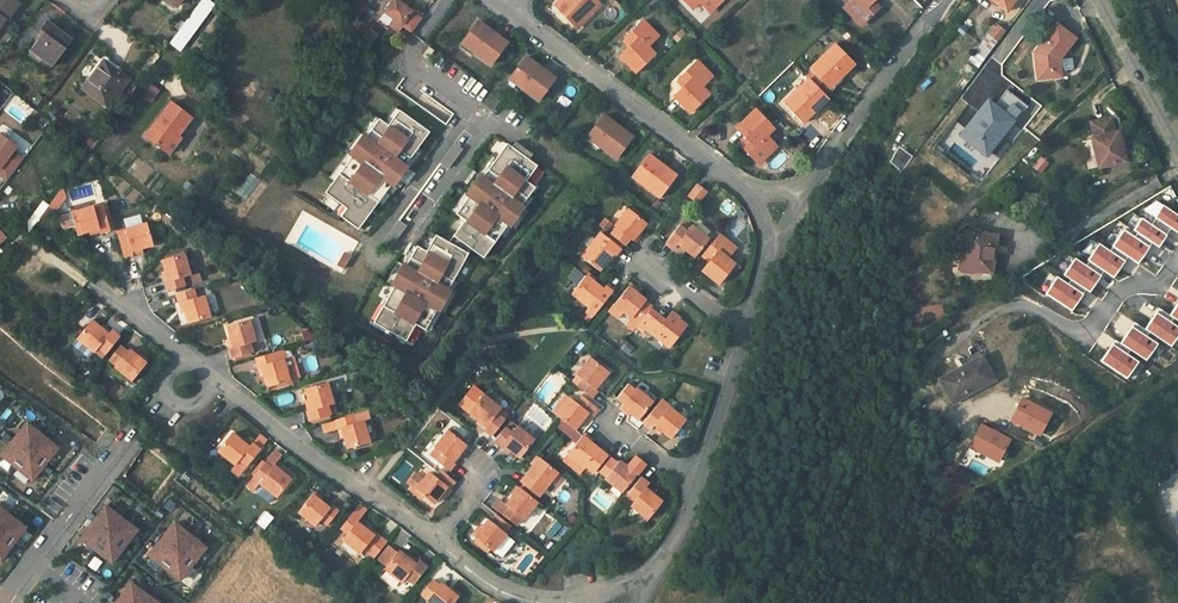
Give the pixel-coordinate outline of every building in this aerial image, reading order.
[(20,3),(16,0),(0,0),(0,30),(20,3)] [(171,43),(181,51),(214,5),(206,0),(202,0),(171,43)] [(385,12),(395,19),(390,25),(398,31),(402,25),(411,31),(421,18),(406,7),(410,2),(407,0),(393,0),(385,12)] [(555,6),(576,28),(601,4),(597,0),(562,0),(555,6)] [(691,9),(699,2),(708,11),(720,0),(683,0),(691,9)] [(844,6),(862,25),(879,9),(873,2),(875,0),(851,0),(844,6)] [(1007,11),(1015,0),(992,0),(1007,11)] [(700,23),(708,16),(697,4),(689,11),(700,23)] [(43,33),(30,51),(42,59),(52,67),(72,39),(47,20),(40,31),(43,33)] [(659,36),(644,20),(627,36),(633,43),(630,46),(620,55),(636,72),(656,53),(649,46),(659,36)] [(478,21),(462,43),(491,64),(507,43),(494,34),(478,21)] [(1034,52),(1038,79),(1054,77),(1052,68),(1060,67),(1059,59),(1075,38),(1056,23),(1046,37),(1049,39),(1043,46),(1040,44),(1034,52)] [(998,25),(990,35),(996,40),(1004,30),(998,25)] [(369,29),(364,36),(372,43),(377,36),(369,29)] [(40,31),(24,51),(40,62),(42,59),(30,51),(43,33),(40,31)] [(988,34),(969,59),(978,67),(997,41),(996,40),(990,35),(988,34)] [(633,43),(627,36),(624,39),(630,46),(633,43)] [(1046,37),(1040,44),(1043,46),(1049,39),(1046,37)] [(835,82),(855,63),(836,43),(810,69),(811,70),(815,74),(826,85),(832,79),(835,82)] [(428,59),(434,50),(429,46),(422,55),(428,59)] [(526,57),(510,79),(538,100),(555,79),(541,68),(526,57)] [(103,61),(83,88),(107,107),(128,79),(103,61)] [(702,87),(713,76),(697,61),(680,78),(686,84),(674,96),(691,112),(709,94),(702,87)] [(1052,68),(1054,77),(1061,76),(1060,67),(1052,68)] [(810,80),(815,74),(811,70),(806,75),(809,78),(810,80)] [(821,104),(817,100),(824,94),(810,80),(809,78),(783,103),(802,123),(821,104)] [(829,88),(835,82),(832,79),(826,85),(829,88)] [(150,103),(158,89),(149,84),(141,97),(150,103)] [(827,97),(833,92),(829,88),(824,94),(827,97)] [(821,104),(828,98),(827,97),(824,94),(817,100),(821,104)] [(1006,108),(1016,117),(1021,110),(1003,96),(995,106),(1003,112),(1006,108)] [(988,100),(960,135),(986,155),(1012,122),(1002,114),(1003,112),(995,106),(992,103),(988,100)] [(776,107),(771,101),(768,105),(773,110),(776,107)] [(171,102),(145,136),(163,149),(175,134),(177,136),(191,118),(171,102)] [(1003,112),(1002,114),(1012,122),(1016,117),(1006,108),(1003,112)] [(766,135),(774,128),(756,109),(736,128),(748,140),(741,146),(757,163),(776,145),(766,135)] [(358,229),(391,184),(394,186),(407,167),(405,165),(429,132),(399,110),(388,125),(379,118),(366,137),(363,135),(350,154),(352,155),(325,192),(343,205),(347,208),(340,216),(358,229)] [(604,115),(587,137),(616,158),(632,137),(618,126),(604,115)] [(1091,138),(1099,167),(1125,161),(1117,131),(1114,132),(1111,117),(1090,122),(1094,137),(1091,138)] [(350,154),(363,135),(359,132),(345,151),(350,154)] [(12,151),(16,146),(0,134),(0,174),(7,179),(23,158),(12,151)] [(175,134),(163,149),(169,154),(181,138),(177,136),(175,134)] [(454,143),(440,163),(448,169),(462,149),(454,143)] [(534,168),(501,146),(480,178),(472,173),(457,194),(463,199),(451,216),(460,224),(447,244),(433,236),(423,254),(413,248),(403,268),(395,263),(384,285),(390,289),(370,325),(402,343),(411,326),(423,332),(432,314),(441,318),(454,294),(447,290),(467,252),(481,262),(503,228),(511,234),(525,213),(520,208),(533,190),(524,183),(534,168)] [(897,147),(889,162),(901,172),(912,157),(897,147)] [(648,154),(632,176),(661,198),(677,176),(664,166),(648,154)] [(269,182),(282,162),(272,155),(259,175),(269,182)] [(1040,168),(1044,164),(1038,159),(1035,163),(1040,168)] [(396,188),(410,169),(407,167),(394,186),(396,188)] [(187,181),(183,186),(190,191),(194,187),(187,181)] [(610,184),(605,190),(609,193),(614,188),(610,184)] [(697,185),(689,195),(697,202),(705,191),(697,185)] [(45,206),(54,212),(67,196),(58,189),(45,206)] [(658,199),(650,210),(653,212),(661,202),(658,199)] [(686,199),(682,204),(688,208),(692,204),(686,199)] [(75,226),(78,234),(90,231),(99,228),(100,232),(110,229),(106,217),(103,204),(71,213),(75,226)] [(340,216),(347,208),(343,205),(337,213),(340,216)] [(1177,233),(1177,218),(1160,206),(1149,223),(1166,235),(1169,230),(1177,235),(1177,233)] [(632,208),(630,210),(643,220),(645,218),(632,208)] [(616,227),(611,234),(625,245),(630,238),(632,240),(639,232),(646,223),(643,220),(630,210),(629,209),(615,226),(616,227)] [(71,213),(61,216),(59,219),(61,227),(65,230),(75,226),(71,213)] [(166,214),(162,219),(180,234),(184,229),(166,214)] [(123,219),(126,229),(143,225),(140,215),(123,219)] [(1149,223),(1141,218),(1133,230),(1135,232),(1152,243),(1158,247),(1166,235),(1149,223)] [(606,219),(601,226),(606,230),(612,223),(606,219)] [(684,219),(679,225),(687,231),(692,225),(684,219)] [(399,220),(380,245),(388,251),(407,225),(399,220)] [(126,229),(116,232),(124,257),(133,255),(132,251),(142,248),(153,245),(147,224),(143,225),(126,229)] [(679,225),(666,241),(675,248),(676,246),(678,243),(686,249),(696,257),(710,239),(692,225),(687,231),(679,225)] [(961,256),(960,269),(993,273),(995,250),(993,250),(993,246),(996,247),(997,235),(967,231),(964,256),(961,256)] [(1135,232),(1131,238),(1121,231),(1111,246),(1128,258),(1138,264),(1152,243),(1135,232)] [(601,232),(596,239),(602,244),(607,237),(601,232)] [(639,232),(632,240),(635,242),(642,234),(639,232)] [(719,234),(705,253),(712,258),(709,261),(702,270),(719,284),(735,264),(728,258),(736,248),(719,234)] [(596,239),(582,257),(599,271),(606,262),(613,254),(616,256),(621,248),(607,237),(602,244),(596,239)] [(678,243),(676,246),(684,252),(686,249),(678,243)] [(1111,246),(1108,251),(1098,244),(1087,260),(1104,271),(1114,279),(1128,258),(1111,246)] [(341,251),(336,266),(345,269),(349,254),(341,251)] [(169,281),(165,282),(168,290),(185,286),(183,277),(191,275),(184,253),(162,260),(166,271),(169,281)] [(705,253),(702,256),(709,261),(712,258),(705,253)] [(613,254),(606,262),(609,264),(612,260),(616,256),(613,254)] [(1087,260),(1083,267),(1072,260),(1062,274),(1068,278),(1086,290),(1089,293),(1104,271),(1087,260)] [(588,273),(586,275),(595,282),(597,279),(588,273)] [(586,275),(572,293),(589,307),(587,310),(594,316),(612,292),(609,289),(605,286),(603,289),(595,282),(586,275)] [(1068,278),(1065,284),(1055,277),(1044,293),(1072,311),(1086,290),(1068,278)] [(631,284),(629,286),(637,293),(639,291),(631,284)] [(629,286),(614,304),(624,311),(632,318),(626,325),(633,330),(637,326),(650,309),(651,308),(644,303),(646,301),(637,293),(629,286)] [(185,312),(188,324),(210,317),(204,295),(196,298),(193,289),(176,294),(179,303),(182,302),(185,312)] [(249,301),(252,310),(260,307),(257,299),(249,301)] [(614,304),(609,311),(618,318),(624,311),(614,304)] [(650,309),(637,326),(643,332),(646,329),(670,347),(686,326),(670,313),(665,321),(650,309)] [(587,310),(582,316),(589,322),(594,316),(587,310)] [(1160,310),(1146,331),(1150,333),(1174,349),(1177,342),(1177,328),(1172,324),(1175,319),(1170,316),(1160,310)] [(91,320),(77,338),(78,338),(94,351),(95,352),(95,351),(99,347),(106,353),(120,337),(111,330),(111,331),(108,334),(99,326),(91,320)] [(249,320),(227,326),(231,339),(234,347),(229,349),(232,359),(234,358),(250,353),(252,353),(252,352),(249,343),(255,341),(249,320)] [(101,323),(99,326),(108,334),(111,331),(101,323)] [(1146,331),(1135,323),(1121,344),(1131,351),(1148,362),(1159,346),(1147,338),(1150,333),(1146,331)] [(312,333),(305,335),(307,341),(315,339),(312,333)] [(94,351),(78,338),(72,345),(89,358),(94,351)] [(255,341),(249,343),(252,352),(258,351),(255,341)] [(1121,344),(1116,341),(1102,362),(1129,380),(1140,364),(1128,356),(1131,351),(1121,344)] [(120,346),(109,359),(116,365),(115,366),(124,374),(133,381),(147,363),(138,356),(129,349),(127,351),(120,346)] [(99,347),(95,351),(103,357),(106,353),(99,347)] [(330,347),(328,350),(339,359),(342,356),(330,347)] [(274,352),(255,358),(258,367),(261,366),(264,376),(268,387),(299,377),(293,356),(286,358),(283,349),(282,350),(274,352)] [(46,350),(43,353),(49,358),(52,354),(46,350)] [(140,353),(138,356),(147,363),(149,360),(140,353)] [(594,355),(592,358),(600,365),(602,362),(594,355)] [(960,368),(940,379),(951,400),(965,392),(967,395),(995,379),(982,355),(972,361),(974,364),(962,371),(960,368)] [(591,357),(577,374),(577,375),(583,380),(578,386),(592,398),(598,390),(595,388),(601,380),(608,371),(600,365),(592,358),(591,357)] [(345,360),(339,362),(342,371),(348,368),(345,360)] [(962,371),(974,364),(972,361),(960,368),(962,371)] [(1127,388),(1130,382),(1114,373),(1110,378),(1127,388)] [(124,374),(121,378),(129,385),(133,381),(124,374)] [(577,375),(572,381),(578,386),(583,380),(577,375)] [(601,380),(595,388),(598,390),(604,382),(601,380)] [(307,411),(310,421),(330,415),(328,406),(333,404),(327,382),(305,388),(309,400),(311,409),(307,411)] [(628,384),(616,398),(623,404),(621,406),(630,413),(639,420),(653,402),(636,388),(634,389),(628,384)] [(953,403),(967,395),(965,392),(951,400),(953,403)] [(566,394),(552,411),(557,415),(570,398),(566,394)] [(483,395),(469,413),(479,420),(486,426),(484,429),(483,430),(491,437),(504,420),(497,414),(501,409),(483,395)] [(557,415),(556,415),(574,430),(582,420),(588,413),(590,415),(596,407),(582,396),(577,403),(575,401),(571,398),(570,398),(557,415)] [(661,399),(643,423),(651,429),(653,427),(655,425),(662,431),(672,438),(686,421),(669,407),(670,406),(661,399)] [(1009,419),(1038,434),(1049,415),(1026,403),(1021,411),(1015,408),(1009,419)] [(333,404),(328,406),(330,415),(336,413),(333,404)] [(630,413),(621,406),(619,409),(628,415),(630,413)] [(420,420),(406,409),(402,413),(416,425),(420,420)] [(501,409),(497,414),(504,420),(508,415),(501,409)] [(344,437),(348,449),(370,443),(364,421),(370,419),(368,410),(336,420),(338,428),(342,427),(344,437)] [(588,413),(582,420),(585,422),(590,415),(588,413)] [(479,420),(476,423),(484,429),(486,426),(479,420)] [(510,421),(505,427),(512,432),(516,426),(510,421)] [(27,424),(1,457),(16,468),(33,481),(58,447),(27,424)] [(655,425),(653,427),(660,433),(662,431),(655,425)] [(976,448),(999,460),(1009,440),(980,425),(974,436),(981,440),(976,448)] [(505,427),(494,441),(501,447),(503,444),(511,451),(520,458),(534,440),(517,426),(516,426),(512,432),(505,427)] [(451,428),(449,430),(462,441),(464,438),(451,428)] [(435,459),(449,471),(455,463),(453,461),(459,453),(466,444),(462,441),(449,430),(435,448),(441,453),(435,459)] [(232,433),(218,450),(236,464),(232,469),(240,475),(260,450),(259,449),(253,444),(252,443),(251,444),(249,447),(242,441),(232,433)] [(584,433),(582,436),(591,443),(593,440),(584,433)] [(253,444),(259,449),(267,440),(260,435),(253,444)] [(582,436),(568,453),(585,466),(586,467),(587,466),(595,472),(607,456),(591,443),(582,436)] [(243,438),(242,441),(249,447),(251,444),(243,438)] [(466,444),(459,453),(462,455),(469,446),(466,444)] [(503,444),(501,447),(509,453),(511,451),(503,444)] [(435,448),(429,454),(435,459),(441,453),(435,448)] [(272,467),(274,465),(282,456),(275,450),(265,462),(272,467)] [(568,453),(564,459),(581,472),(585,466),(568,453)] [(260,454),(249,468),(251,469),(262,455),(260,454)] [(537,456),(531,464),(533,466),(540,458),(537,456)] [(636,456),(627,467),(637,475),(646,463),(636,456)] [(611,457),(599,472),(606,477),(605,478),(623,492),(637,475),(627,467),(619,461),(617,463),(611,457)] [(528,477),(523,484),(537,495),(542,488),(544,489),(551,480),(557,472),(540,458),(533,466),(526,475),(528,477)] [(264,461),(245,483),(247,484),(265,462),(264,461)] [(265,462),(247,484),(254,490),(260,483),(261,484),(277,497),(292,479),(283,473),(274,465),(272,467),(265,462)] [(195,464),(191,469),(196,474),(200,469),(195,464)] [(285,470),(283,473),(292,479),(294,477),(285,470)] [(419,477),(412,486),(424,496),(433,504),(441,494),(447,486),(450,488),(455,481),(441,470),(436,477),(430,472),(423,480),(419,477)] [(557,472),(551,480),(555,483),(561,475),(557,472)] [(415,473),(408,483),(412,486),(419,477),(415,473)] [(640,477),(627,493),(628,493),(635,500),(631,505),(648,520),(662,502),(653,494),(645,488),(647,485),(649,483),(640,477)] [(277,497),(261,484),(256,490),(257,492),(270,503),(272,503),(277,497)] [(517,485),(510,494),(513,496),(520,487),(517,485)] [(647,485),(645,488),(653,494),(655,491),(647,485)] [(412,486),(407,492),(419,502),(424,496),(412,486)] [(447,486),(441,494),(443,497),(450,488),(447,486)] [(513,496),(506,505),(508,507),(503,514),(517,525),(522,518),(524,519),(537,501),(520,487),(513,496)] [(315,491),(312,494),(321,501),(323,498),(315,491)] [(628,493),(624,498),(631,505),(635,500),(628,493)] [(312,494),(298,512),(306,518),(316,526),(321,520),(328,525),(339,511),(332,505),(329,508),(321,501),(312,494)] [(358,505),(352,514),(359,519),(366,511),(358,505)] [(105,506),(80,540),(97,553),(112,564),(137,530),(105,506)] [(1,561),(25,529),(0,511),(0,561),(1,561)] [(298,512),(295,515),(303,522),(306,518),(298,512)] [(253,514),(250,518),(256,523),(259,519),(253,514)] [(352,514),(341,528),(347,533),(343,539),(360,553),(363,549),(374,558),(387,542),(376,533),(374,536),(365,529),(357,522),(359,519),(352,514)] [(482,528),(475,537),(477,538),(490,550),(492,551),(507,534),(505,532),(511,526),(497,514),(491,521),(489,519),(482,528)] [(572,526),(577,520),(570,514),(565,520),(572,526)] [(161,542),(150,558),(180,581),(206,548),(175,524),(161,542)] [(368,526),(365,529),(374,536),(376,533),(368,526)] [(479,526),(472,535),(475,537),(482,528),(479,526)] [(477,538),(474,541),(488,552),(490,550),(477,538)] [(549,550),(553,544),(549,540),(544,547),(549,550)] [(389,546),(379,559),(387,565),(397,552),(389,546)] [(387,565),(385,568),(403,582),(406,577),(414,583),(427,567),(419,560),(418,562),(416,564),(409,558),(399,551),(397,552),(387,565)] [(411,556),(409,558),(416,564),(418,562),(411,556)] [(421,594),(428,600),(427,601),(429,602),(454,602),(458,597),(449,590),(441,583),(439,585),(432,580),(421,594)] [(118,602),(157,602),(132,584),(119,602),(118,602)] [(452,587),(449,590),(458,597),(460,594),(452,587)] [(356,590),(351,596),(357,601),(362,594),(356,590)]
